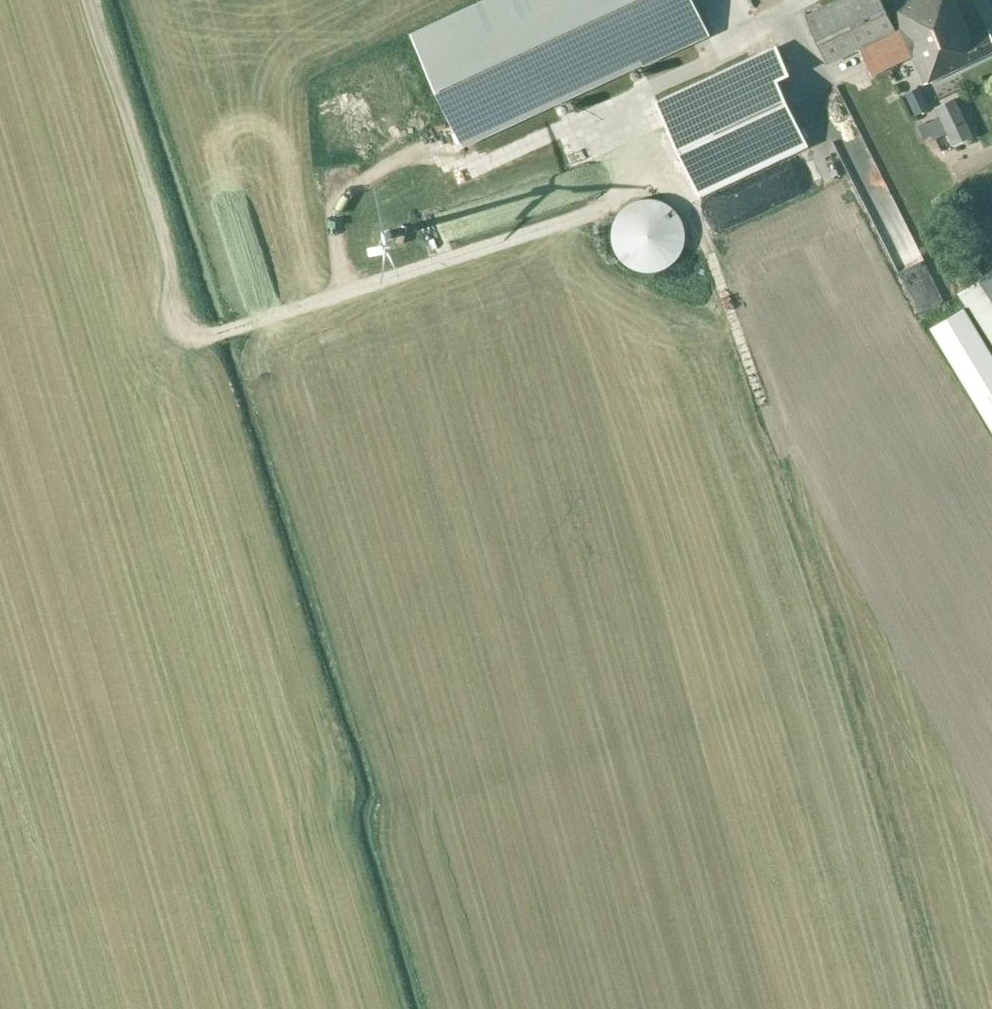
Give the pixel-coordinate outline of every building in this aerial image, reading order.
[(693,0),(483,0),(412,33),(464,145),(708,33),(693,0)] [(886,10),(881,0),(836,0),(805,15),(828,62),(895,29),(896,31),(860,49),(871,75),(912,56),(924,82),(928,80),(929,83),(991,51),(991,36),(989,29),(973,38),(956,0),(908,0),(886,10)] [(656,102),(698,193),(808,143),(787,97),(779,80),(790,74),(776,46),(656,102)] [(953,145),(973,135),(955,97),(935,107),(939,116),(927,123),(926,121),(918,125),(924,139),(931,136),(932,139),(947,132),(953,145)] [(912,106),(915,114),(929,108),(926,100),(912,106)] [(612,232),(612,238),(614,244),(616,250),(619,255),(623,260),(627,264),(633,267),(639,270),(645,271),(651,271),(657,270),(663,268),(669,265),(673,261),(678,257),(681,252),(684,246),(685,240),(685,234),(685,228),(683,222),(680,216),(677,211),(673,207),(668,203),(662,200),(656,199),(650,198),(644,198),(638,200),(632,202),(627,205),(622,209),(618,214),(615,220),(613,226),(612,232)] [(382,234),(382,235),(382,236),(383,236),(383,237),(384,238),(385,238),(386,239),(387,239),(387,238),(388,238),(389,238),(389,237),(390,237),(390,236),(390,235),(391,235),(391,234),(390,234),(390,233),(390,232),(389,231),(388,231),(388,230),(387,230),(386,230),(385,230),(385,231),(384,231),(383,231),(383,232),(383,233),(382,233),(382,234)] [(958,291),(966,304),(991,343),(991,270),(958,291)] [(931,325),(991,427),(991,343),(966,304),(931,325)]
